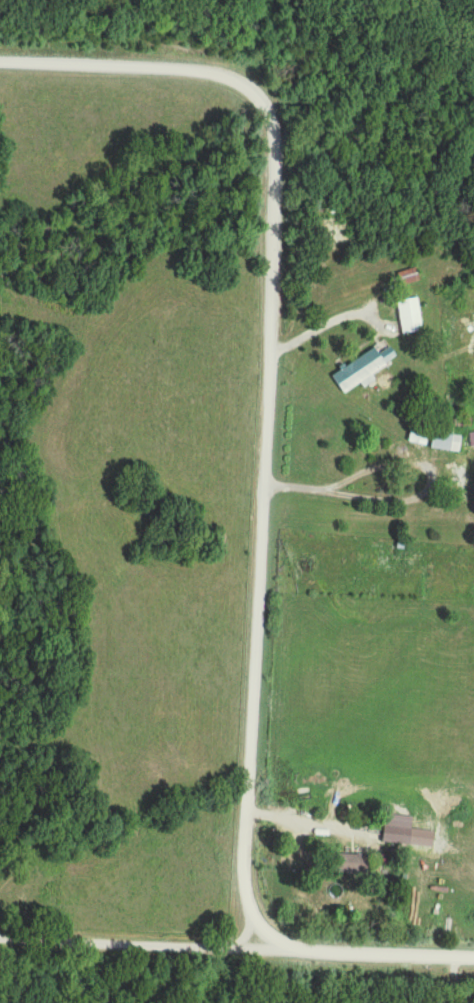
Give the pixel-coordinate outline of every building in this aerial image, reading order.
[(402,288),(421,282),(417,268),(398,274),(402,288)] [(397,302),(402,335),(424,331),(418,298),(397,302)] [(332,376),(343,393),(397,359),(386,341),(332,376)] [(409,443),(426,447),(430,428),(414,424),(409,443)] [(461,433),(444,432),(444,433),(434,433),(433,450),(460,451),(461,433)] [(473,501),(473,470),(468,458),(447,467),(465,505),(473,501)]
